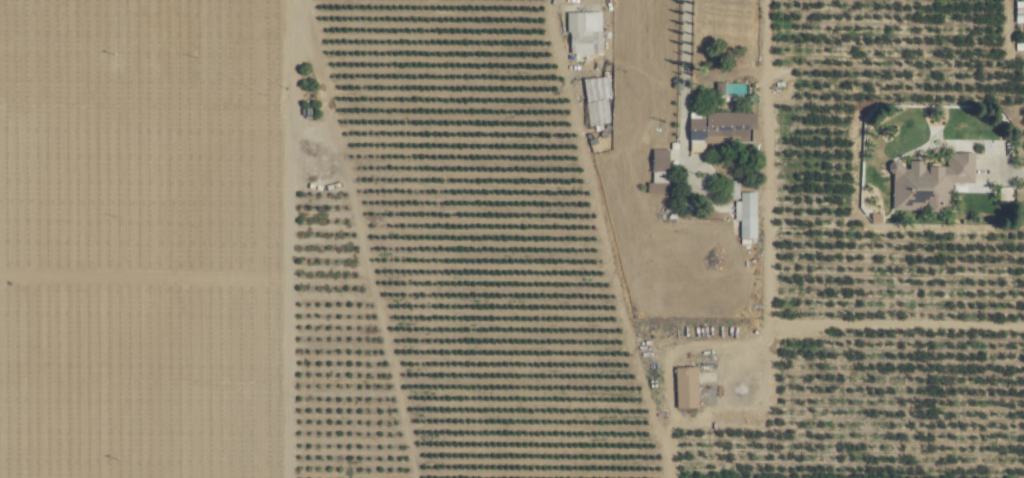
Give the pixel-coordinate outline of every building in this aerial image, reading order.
[(600,53),(599,11),(566,12),(567,54),(600,53)] [(889,209),(950,210),(950,183),(973,183),(973,153),(946,153),(946,167),(923,167),(923,160),(907,160),(907,164),(889,164),(889,209)] [(737,238),(754,238),(754,192),(739,192),(738,201),(737,201),(737,238)] [(696,408),(695,367),(674,368),(675,409),(696,408)]
